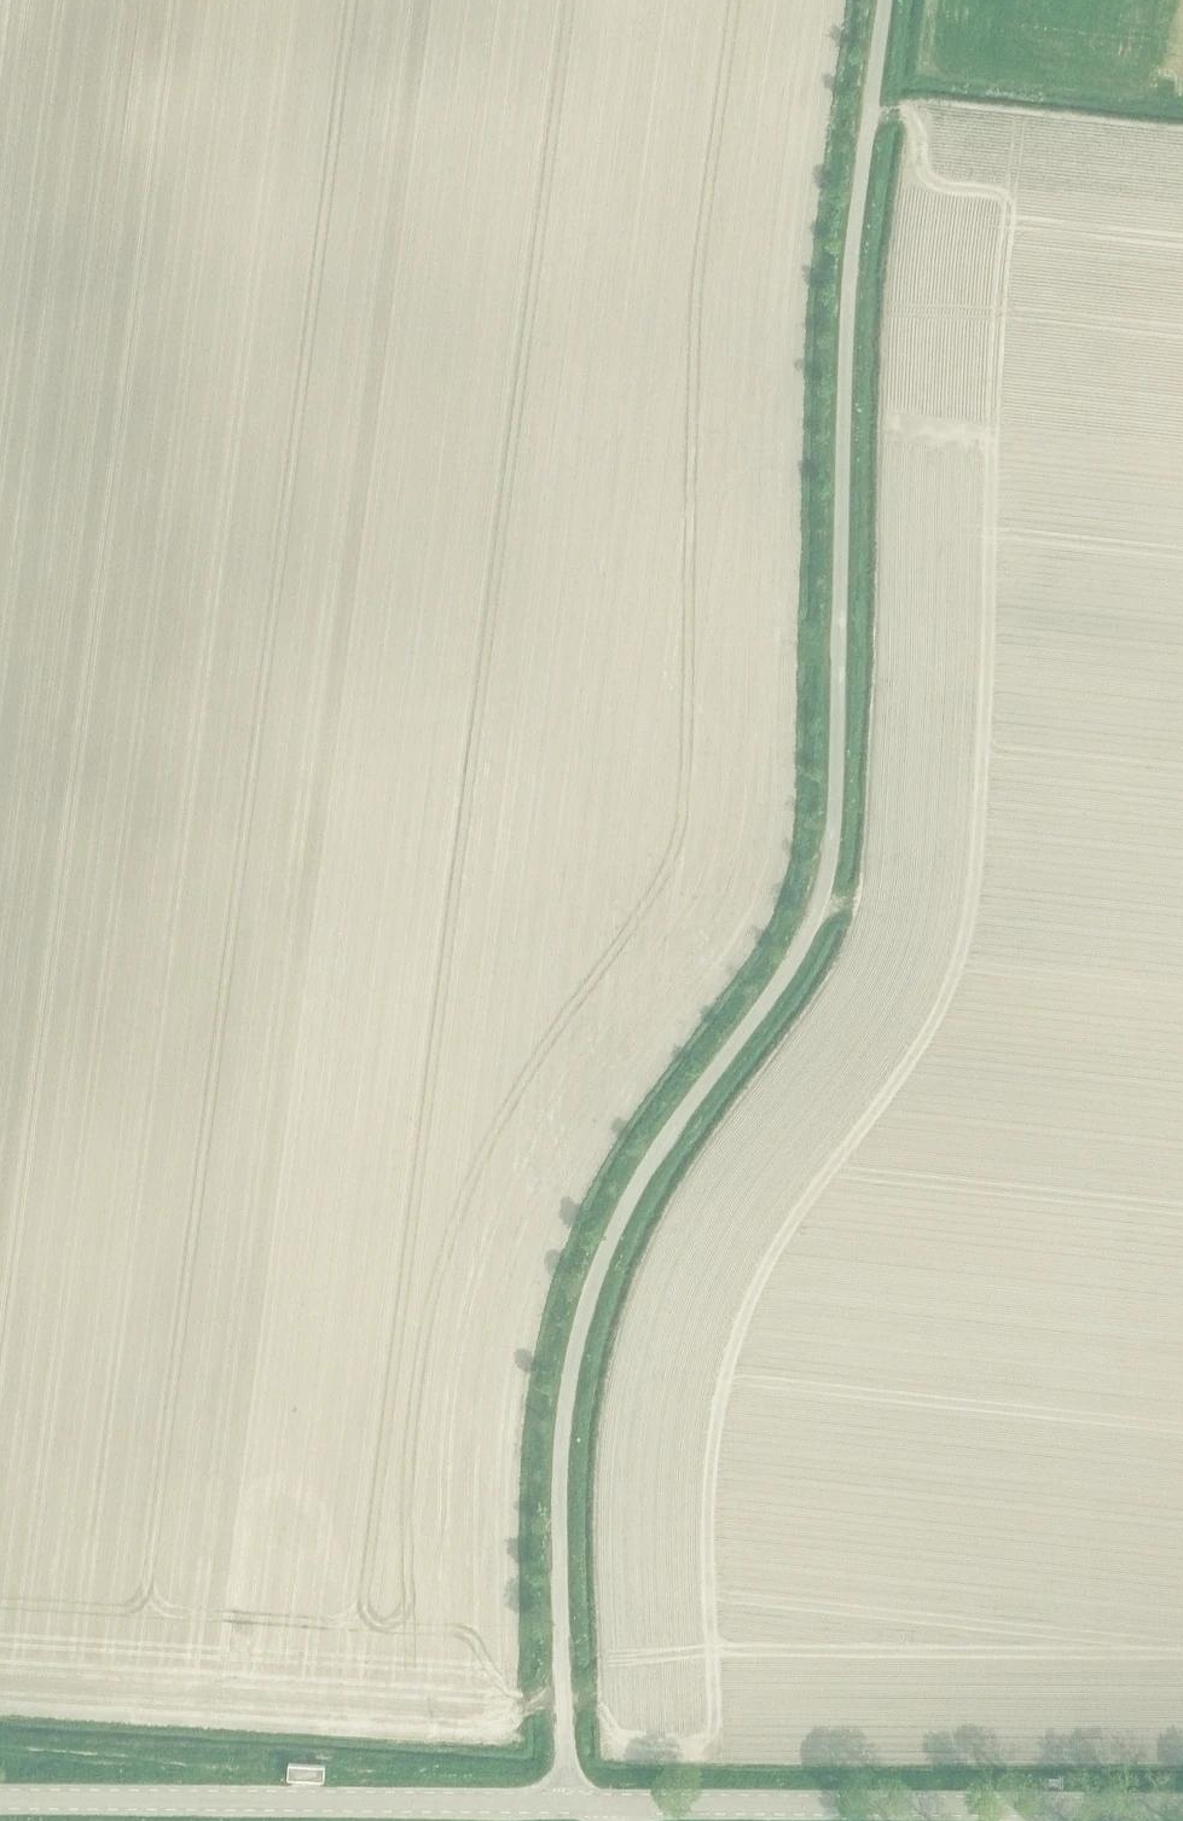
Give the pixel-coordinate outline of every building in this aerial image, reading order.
[(289,1762),(288,1777),(324,1779),(325,1764),(289,1762)]
